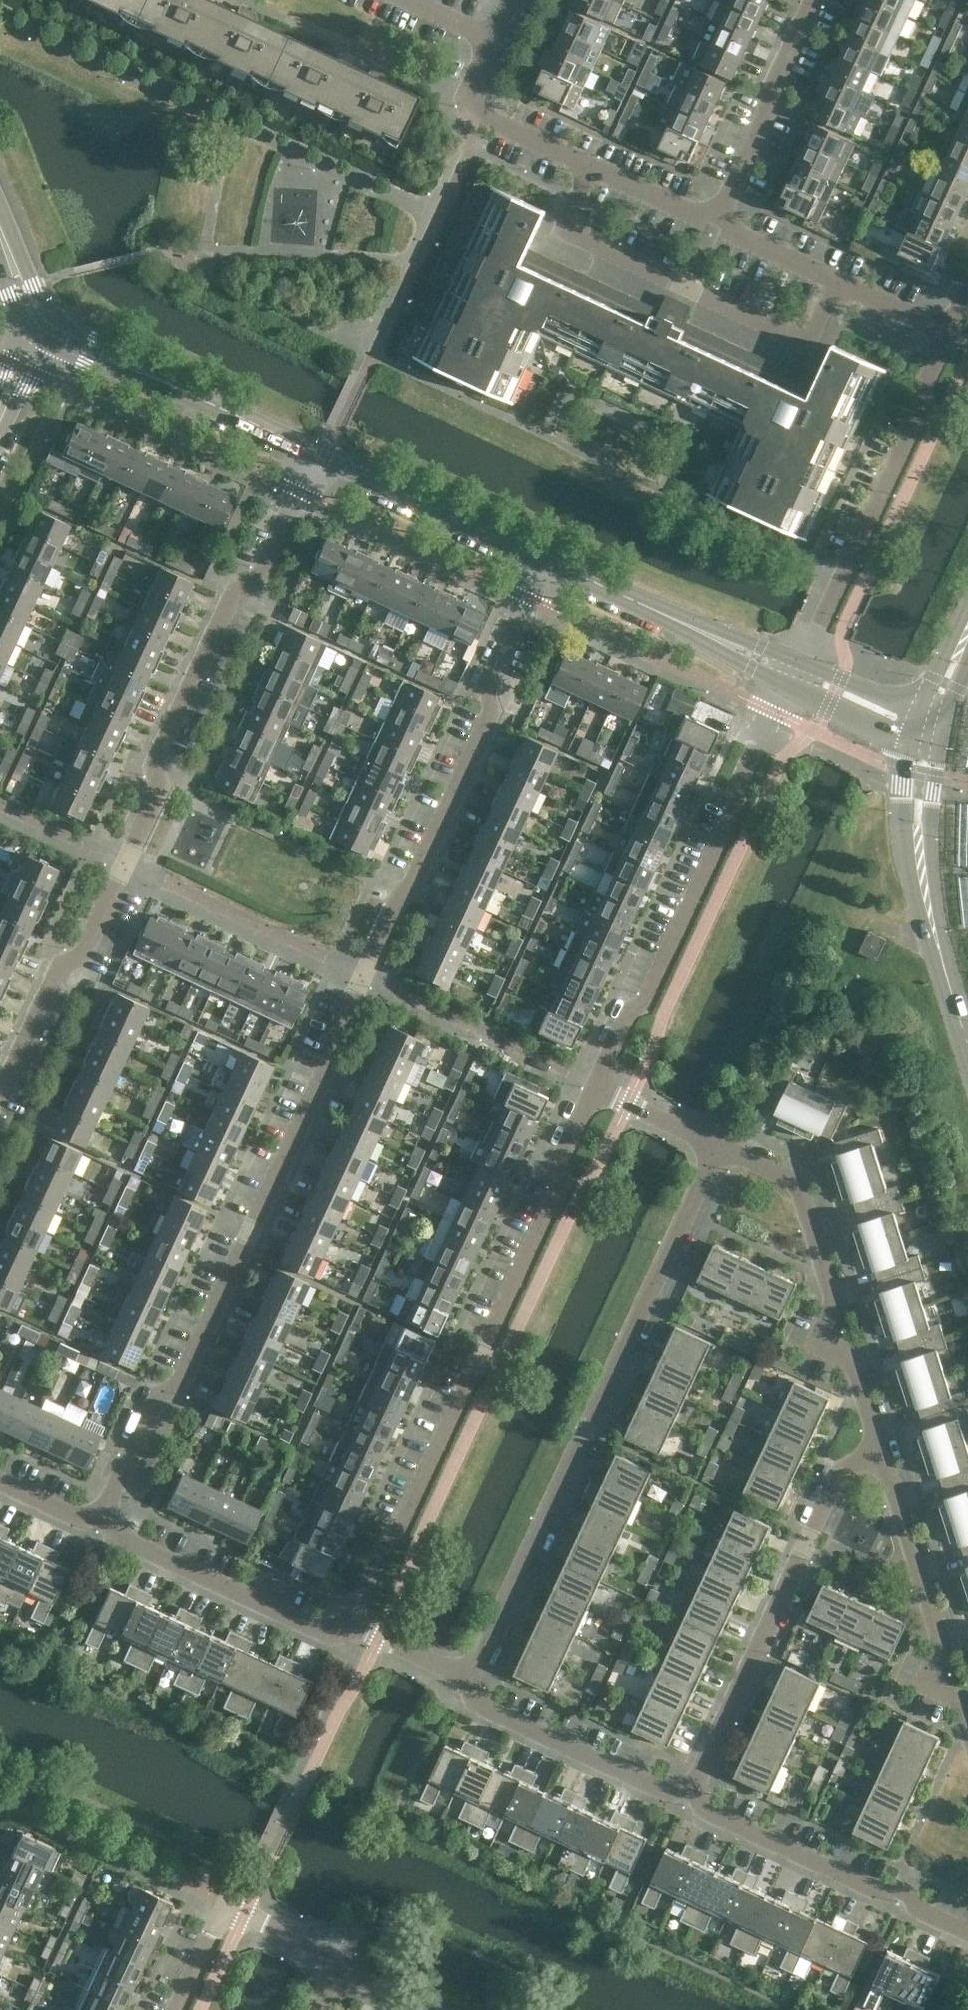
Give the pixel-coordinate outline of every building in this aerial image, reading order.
[(144,0),(88,0),(134,21),(144,0)] [(221,5),(210,0),(144,0),(134,21),(199,52),(221,5)] [(616,0),(577,0),(574,5),(614,24),(623,4),(616,0)] [(669,1),(666,0),(661,0),(655,13),(662,16),(669,1)] [(769,0),(721,0),(720,1),(760,20),(769,0)] [(908,17),(872,0),(868,0),(859,18),(899,37),(908,17)] [(908,17),(916,0),(872,0),(908,17)] [(945,11),(953,14),(959,0),(951,0),(945,11)] [(751,39),(760,20),(720,1),(711,21),(721,25),(751,39)] [(265,82),(287,36),(258,22),(257,20),(255,18),(253,14),(251,12),(250,11),(247,8),(243,15),(221,5),(199,52),(265,82)] [(672,9),(665,23),(672,27),(679,12),(672,9)] [(572,11),(562,31),(602,49),(612,29),(572,11)] [(946,29),(953,14),(945,11),(939,25),(946,29)] [(890,56),(899,37),(859,18),(850,38),(890,56)] [(955,22),(949,36),(956,40),(963,25),(955,22)] [(651,41),(658,27),(650,23),(644,38),(651,41)] [(666,41),(672,27),(665,23),(658,38),(666,41)] [(742,59),(751,39),(721,25),(712,45),(742,59)] [(602,49),(562,31),(553,50),(593,69),(602,49)] [(934,35),(927,50),(934,53),(941,39),(934,35)] [(330,56),(334,48),(331,48),(329,48),(325,47),(322,48),(319,48),(316,49),(287,36),(265,82),(330,113),(352,66),(330,56)] [(949,55),(956,40),(949,36),(942,51),(949,55)] [(881,76),(890,56),(850,38),(841,57),(871,71),(881,76)] [(742,59),(712,45),(702,40),(693,61),(702,65),(733,79),(742,59)] [(634,58),(641,61),(648,46),(641,43),(634,58)] [(593,69),(553,50),(544,70),(584,89),(593,69)] [(928,68),(934,53),(927,50),(920,65),(928,68)] [(651,55),(644,69),(651,72),(658,58),(651,55)] [(862,91),(871,71),(841,57),(832,77),(862,91)] [(937,61),(930,76),(938,79),(945,64),(937,61)] [(374,76),(352,66),(330,113),(397,144),(418,97),(389,83),(388,81),(387,79),(386,77),(384,75),(382,72),(379,70),(378,69),(374,76)] [(630,86),(636,72),(629,68),(623,83),(630,86)] [(644,87),(651,72),(644,69),(637,84),(644,87)] [(696,69),(687,89),(717,103),(726,83),(696,69)] [(575,109),(584,89),(544,70),(534,90),(575,109)] [(916,74),(909,89),(916,92),(923,78),(916,74)] [(931,94),(938,79),(930,76),(924,90),(931,94)] [(853,110),(862,91),(832,77),(823,96),(853,110)] [(623,101),(630,86),(623,83),(616,98),(623,101)] [(708,122),(717,103),(687,89),(677,84),(668,104),(678,108),(708,122)] [(909,107),(916,92),(909,89),(902,104),(909,107)] [(966,92),(957,112),(966,117),(967,117),(967,93),(966,92)] [(633,94),(626,108),(633,112),(637,103),(640,97),(633,94)] [(863,115),(853,110),(823,96),(813,117),(853,135),(863,115)] [(919,101),(912,115),(919,119),(926,104),(919,101)] [(637,103),(633,112),(645,117),(649,109),(637,103)] [(611,126),(618,112),(611,108),(604,123),(611,126)] [(626,126),(633,112),(626,108),(619,123),(626,126)] [(699,142),(708,122),(678,108),(669,128),(699,142)] [(898,114),(891,128),(898,132),(905,117),(898,114)] [(912,133),(919,119),(912,115),(905,130),(912,133)] [(966,117),(957,136),(967,141),(967,117),(966,117)] [(856,143),(816,124),(806,145),(846,163),(856,143)] [(689,162),(699,142),(669,128),(659,148),(689,162)] [(891,146),(898,132),(891,128),(884,143),(891,146)] [(957,136),(948,156),(967,165),(967,141),(957,136)] [(901,140),(894,154),(901,158),(908,143),(901,140)] [(837,183),(846,163),(806,145),(797,164),(837,183)] [(894,173),(901,158),(894,154),(887,169),(894,173)] [(948,156),(939,176),(967,189),(967,165),(948,156)] [(876,159),(869,174),(877,178),(883,163),(876,159)] [(828,203),(837,183),(797,164),(788,184),(828,203)] [(870,192),(877,178),(869,174),(863,189),(870,192)] [(967,192),(967,189),(939,176),(930,195),(960,209),(967,192)] [(882,179),(876,194),(883,197),(890,182),(882,179)] [(818,223),(828,203),(788,184),(779,204),(818,223)] [(717,479),(710,493),(709,495),(753,516),(753,518),(759,521),(761,519),(804,540),(805,538),(811,523),(867,403),(874,388),(884,369),(833,345),(816,382),(684,321),(689,309),(667,298),(661,310),(529,248),(546,212),(495,188),(494,190),(487,207),(424,342),(417,357),(416,359),(459,379),(459,381),(465,384),(467,383),(511,403),(518,387),(535,349),(541,335),(558,344),(724,421),(742,428),(735,442),(717,479)] [(960,209),(930,195),(923,192),(913,211),(921,215),(951,229),(960,209)] [(876,212),(883,197),(876,194),(869,208),(876,212)] [(858,217),(865,202),(858,199),(851,213),(858,217)] [(852,231),(858,217),(851,213),(844,228),(852,231)] [(942,249),(951,229),(921,215),(912,233),(912,234),(942,249)] [(937,260),(942,249),(912,234),(912,233),(909,232),(899,252),(882,244),(876,256),(899,267),(904,256),(929,267),(933,258),(937,260)] [(82,464),(97,432),(76,423),(71,434),(69,433),(65,442),(67,443),(62,454),(82,464)] [(102,473),(118,439),(106,434),(105,436),(97,432),(82,464),(102,473)] [(122,482),(136,451),(128,447),(129,444),(118,439),(102,473),(122,482)] [(141,491),(157,457),(146,452),(145,455),(136,451),(122,482),(141,491)] [(161,500),(175,469),(167,465),(168,463),(157,457),(141,491),(161,500)] [(180,510),(196,476),(185,470),(184,473),(175,469),(161,500),(180,510)] [(200,519),(214,487),(206,483),(207,481),(196,476),(180,510),(200,519)] [(235,497),(214,487),(200,519),(220,528),(226,517),(228,518),(232,509),(230,508),(235,497)] [(59,513),(63,505),(51,500),(48,507),(59,513)] [(75,511),(63,505),(59,513),(71,519),(75,511)] [(39,510),(29,531),(60,545),(70,525),(39,510)] [(99,531),(102,523),(90,518),(87,526),(99,531)] [(114,529),(102,523),(99,531),(110,537),(114,529)] [(51,565),(60,545),(29,531),(25,539),(23,538),(18,549),(51,565)] [(125,543),(137,549),(141,541),(128,535),(125,543)] [(332,580),(346,548),(326,539),(320,550),(318,549),(314,558),(316,559),(311,570),(332,580)] [(153,547),(141,541),(137,549),(150,555),(153,547)] [(351,589),(367,555),(356,550),(354,552),(346,548),(332,580),(351,589)] [(42,585),(51,565),(18,549),(12,561),(15,562),(11,570),(42,585)] [(109,553),(102,550),(101,550),(95,562),(103,565),(109,553)] [(177,568),(181,560),(169,554),(165,562),(177,568)] [(371,598),(385,567),(377,563),(378,560),(367,555),(351,589),(371,598)] [(122,560),(121,559),(114,556),(109,568),(117,571),(122,560)] [(193,565),(181,560),(177,568),(189,573),(193,565)] [(98,577),(103,565),(95,562),(90,574),(98,577)] [(161,567),(151,588),(183,603),(192,582),(161,567)] [(390,607),(406,573),(395,568),(394,571),(385,567),(371,598),(390,607)] [(111,583),(117,571),(109,568),(103,580),(111,583)] [(42,585),(11,570),(7,578),(4,577),(0,587),(0,589),(33,604),(42,585)] [(410,616),(424,585),(416,581),(417,579),(406,573),(390,607),(410,616)] [(429,625),(445,592),(434,586),(433,589),(424,585),(410,616),(429,625)] [(179,611),(183,603),(151,588),(142,607),(176,623),(181,612),(179,611)] [(33,604),(0,589),(0,613),(24,624),(33,604)] [(83,589),(77,601),(85,605),(91,593),(83,589)] [(449,635),(464,603),(455,599),(456,597),(445,592),(429,625),(449,635)] [(96,595),(90,607),(98,611),(104,599),(96,595)] [(80,617),(85,605),(77,601),(71,613),(80,617)] [(484,613),(464,603),(449,635),(470,644),(475,633),(477,634),(481,625),(479,624),(484,613)] [(93,623),(98,611),(90,607),(85,619),(93,623)] [(171,634),(176,623),(142,607),(133,627),(164,642),(168,633),(171,634)] [(307,614),(294,608),(288,620),(302,626),(307,614)] [(24,624),(0,613),(0,637),(15,644),(24,624)] [(309,629),(317,633),(322,621),(314,617),(309,629)] [(326,636),(331,625),(322,621),(317,633),(325,637),(326,636)] [(161,650),(164,642),(133,627),(124,647),(158,662),(163,651),(161,650)] [(327,644),(290,627),(287,634),(282,632),(276,646),(317,665),(327,644)] [(69,645),(75,633),(67,629),(61,641),(69,645)] [(83,637),(78,635),(75,633),(69,645),(78,649),(83,637)] [(348,647),(352,639),(340,634),(336,642),(348,647)] [(15,644),(0,637),(0,661),(5,664),(15,644)] [(363,645),(352,639),(348,647),(360,653),(363,645)] [(64,657),(69,645),(61,641),(56,653),(64,657)] [(72,661),(78,649),(69,645),(64,657),(72,661)] [(317,665),(276,646),(269,660),(274,662),(271,667),(308,684),(317,665)] [(152,674),(158,662),(124,647),(115,666),(146,681),(150,672),(152,674)] [(571,691),(586,660),(565,650),(560,662),(558,661),(554,670),(556,671),(551,682),(571,691)] [(387,665),(391,657),(379,652),(375,660),(387,665)] [(403,663),(391,657),(387,665),(399,671),(403,663)] [(420,665),(419,669),(430,674),(435,664),(424,658),(420,665)] [(591,701),(606,667),(595,662),(594,664),(586,660),(571,691),(591,701)] [(142,689),(146,681),(115,666),(106,686),(139,702),(145,690),(142,689)] [(352,681),(358,669),(350,666),(344,678),(352,681)] [(308,684),(271,667),(269,673),(264,671),(258,685),(299,704),(308,684)] [(610,710),(625,678),(617,674),(618,672),(606,667),(591,701),(610,710)] [(46,668),(40,680),(48,684),(54,672),(46,668)] [(426,684),(430,676),(418,670),(414,678),(426,684)] [(363,672),(358,684),(366,688),(371,676),(363,672)] [(59,674),(54,686),(62,690),(67,678),(59,674)] [(442,681),(430,676),(426,684),(438,689),(442,681)] [(347,693),(352,681),(344,678),(339,689),(347,693)] [(442,681),(438,689),(451,695),(457,684),(443,678),(442,681)] [(631,719),(646,688),(625,678),(610,710),(631,719)] [(43,695),(48,684),(40,680),(35,692),(43,695)] [(439,697),(403,680),(393,700),(434,720),(441,706),(436,703),(439,697)] [(360,700),(366,688),(358,684),(352,696),(360,700)] [(299,704),(258,685),(251,699),(256,701),(253,707),(290,724),(299,704)] [(56,702),(62,690),(54,686),(48,698),(56,702)] [(134,713),(139,702),(106,686),(96,706),(128,721),(132,712),(134,713)] [(673,712),(664,732),(674,736),(673,738),(677,739),(677,738),(707,752),(717,731),(714,730),(689,718),(694,707),(671,697),(666,709),(673,712)] [(428,733),(434,720),(393,700),(384,720),(421,737),(423,731),(428,733)] [(124,729),(128,721),(96,706),(87,726),(121,741),(126,730),(124,729)] [(337,722),(342,710),(334,706),(329,718),(337,722)] [(28,707),(22,719),(30,723),(36,711),(28,707)] [(290,724),(253,707),(251,712),(246,710),(239,724),(281,743),(290,724)] [(351,714),(342,710),(337,722),(345,726),(351,714)] [(41,713),(35,725),(43,729),(49,717),(41,713)] [(331,734),(337,722),(329,718),(323,730),(331,734)] [(24,735),(30,723),(22,719),(16,731),(24,735)] [(418,742),(421,737),(384,720),(375,739),(416,759),(423,745),(418,742)] [(340,738),(345,726),(337,722),(331,734),(340,738)] [(272,763),(281,743),(239,724),(233,738),(238,740),(235,746),(272,763)] [(642,728),(636,725),(635,724),(628,739),(636,742),(642,728)] [(38,741),(43,729),(35,725),(30,737),(38,741)] [(116,752),(121,741),(87,726),(78,745),(110,760),(113,751),(116,752)] [(548,741),(552,733),(540,727),(536,735),(548,741)] [(698,771),(707,752),(677,738),(677,739),(673,738),(674,736),(664,732),(664,733),(667,734),(658,753),(698,771)] [(564,738),(552,733),(548,741),(560,746),(564,738)] [(525,737),(515,757),(547,772),(557,751),(525,737)] [(410,773),(416,759),(375,739),(366,759),(402,776),(405,770),(410,773)] [(629,757),(636,742),(628,739),(622,754),(629,757)] [(316,759),(321,747),(313,744),(308,755),(316,759)] [(106,768),(110,760),(78,745),(69,765),(103,780),(108,769),(106,768)] [(588,759),(591,751),(579,745),(576,753),(588,759)] [(12,762),(17,750),(9,746),(4,758),(12,762)] [(262,782),(272,763),(235,746),(232,752),(228,749),(221,763),(262,782)] [(335,754),(327,750),(322,762),(329,766),(335,754)] [(603,756),(591,751),(588,759),(599,764),(603,756)] [(23,752),(17,764),(25,768),(31,756),(23,752)] [(689,791),(698,771),(658,753),(649,772),(689,791)] [(310,771),(316,759),(308,755),(302,768),(310,771)] [(538,791),(547,772),(515,757),(506,776),(538,791)] [(12,762),(4,758),(0,766),(0,771),(6,774),(12,762)] [(400,782),(402,776),(366,759),(357,779),(398,798),(404,784),(400,782)] [(324,778),(329,766),(322,762),(316,774),(324,778)] [(253,803),(262,782),(221,763),(215,777),(219,779),(216,786),(228,791),(226,793),(236,798),(237,795),(253,803)] [(624,767),(618,764),(617,763),(610,778),(618,781),(624,767)] [(20,780),(25,768),(17,764),(12,776),(20,780)] [(98,792),(103,780),(69,765),(60,784),(91,799),(95,790),(98,792)] [(680,810),(689,791),(649,772),(640,792),(680,810)] [(529,811),(538,791),(506,776),(497,796),(529,811)] [(592,792),(596,783),(587,778),(583,788),(592,792)] [(611,796),(618,781),(610,778),(603,793),(611,796)] [(391,812),(398,798),(357,779),(347,798),(384,815),(387,810),(391,812)] [(297,799),(303,787),(295,783),(290,795),(297,799)] [(82,819),(91,799),(60,784),(50,805),(61,810),(60,812),(70,816),(71,814),(82,819)] [(587,802),(592,792),(583,788),(578,797),(587,802)] [(309,789),(303,802),(311,805),(317,793),(309,789)] [(671,830),(680,810),(640,792),(631,811),(641,816),(671,830)] [(292,811),(297,799),(290,795),(284,807),(292,811)] [(520,830),(529,811),(497,796),(488,816),(520,830)] [(381,821),(384,815),(347,798),(338,818),(380,837),(386,823),(381,821)] [(594,800),(587,815),(595,818),(601,804),(594,800)] [(302,824),(311,805),(303,802),(298,813),(294,820),(302,824)] [(662,850),(671,830),(641,816),(631,811),(622,831),(632,836),(662,850)] [(588,833),(595,818),(587,815),(581,830),(588,833)] [(511,850),(520,830),(488,816),(479,835),(511,850)] [(573,831),(578,822),(569,817),(564,827),(573,831)] [(373,851),(380,837),(338,818),(329,838),(345,846),(344,848),(353,852),(354,850),(365,855),(369,849),(373,851)] [(569,841),(573,831),(564,827),(560,836),(569,841)] [(502,869),(511,850),(479,835),(470,855),(502,869)] [(653,869),(662,850),(632,836),(622,855),(653,869)] [(576,840),(569,855),(576,858),(583,843),(576,840)] [(643,889),(653,869),(622,855),(622,856),(612,851),(603,871),(613,875),(643,889)] [(27,855),(17,875),(49,890),(58,869),(47,864),(48,862),(39,858),(38,860),(27,855)] [(493,889),(502,869),(470,855),(461,874),(493,889)] [(569,873),(576,858),(569,855),(562,869),(569,873)] [(555,870),(559,861),(550,857),(546,866),(555,870)] [(551,880),(555,870),(546,866),(542,876),(551,880)] [(483,909),(493,889),(461,874),(452,894),(483,909)] [(45,898),(49,890),(17,875),(8,895),(42,911),(47,899),(45,898)] [(634,909),(643,889),(613,875),(604,895),(634,909)] [(557,879),(551,894),(558,897),(565,883),(557,879)] [(634,909),(604,895),(594,890),(585,910),(595,915),(625,929),(634,909)] [(474,928),(483,909),(452,894),(443,913),(474,928)] [(551,912),(558,897),(551,894),(544,909),(551,912)] [(42,911),(8,895),(0,913),(0,915),(31,929),(35,921),(37,922),(42,911)] [(537,910),(541,900),(532,896),(528,905),(537,910)] [(537,910),(528,905),(523,915),(532,919),(537,910)] [(465,948),(474,928),(443,913),(433,933),(465,948)] [(31,929),(0,915),(0,939),(24,950),(29,939),(27,938),(31,929)] [(153,963),(172,922),(158,915),(156,920),(149,917),(144,928),(142,927),(138,936),(140,937),(132,954),(153,963)] [(616,948),(625,929),(595,915),(586,934),(616,948)] [(546,922),(539,918),(532,933),(540,936),(546,922)] [(173,972),(190,936),(184,933),(186,928),(172,922),(153,963),(173,972)] [(607,968),(616,948),(586,934),(576,930),(567,949),(607,968)] [(887,939),(869,931),(859,952),(877,960),(887,939)] [(456,967),(465,948),(433,933),(424,953),(456,967)] [(533,951),(540,936),(532,933),(526,948),(533,951)] [(192,981),(211,940),(197,934),(195,938),(190,936),(173,972),(192,981)] [(519,949),(523,939),(514,935),(509,945),(519,949)] [(24,950),(0,939),(0,963),(12,969),(16,960),(19,961),(24,950)] [(212,991),(229,954),(223,951),(225,947),(211,940),(192,981),(212,991)] [(514,958),(519,949),(509,945),(505,954),(514,958)] [(598,987),(607,968),(567,949),(558,969),(568,973),(598,987)] [(231,1000),(251,958),(237,952),(234,957),(229,954),(212,991),(231,1000)] [(447,988),(456,967),(424,953),(415,973),(447,988)] [(251,1009),(268,972),(262,970),(265,965),(251,958),(231,1000),(251,1009)] [(528,961),(522,958),(521,958),(514,972),(521,976),(528,961)] [(12,969),(0,963),(0,987),(5,989),(11,978),(8,977),(12,969)] [(270,1018),(290,977),(276,970),(274,975),(268,972),(251,1009),(270,1018)] [(515,990),(521,976),(514,972),(507,987),(515,990)] [(589,1007),(598,987),(568,973),(558,993),(589,1007)] [(500,988),(505,978),(496,974),(491,984),(500,988)] [(304,983),(290,977),(270,1018),(291,1028),(299,1011),(301,1012),(305,1003),(303,1002),(308,991),(301,988),(304,983)] [(138,995),(142,987),(130,982),(126,990),(138,995)] [(496,997),(500,988),(491,984),(487,993),(496,997)] [(154,993),(142,987),(138,995),(150,1001),(154,993)] [(110,1001),(105,1012),(139,1028),(149,1007),(117,992),(113,1002),(110,1001)] [(512,995),(505,992),(498,1007),(505,1010),(512,995)] [(579,1026),(589,1007),(558,993),(550,1011),(549,1012),(579,1026)] [(177,1014),(181,1006),(169,1000),(165,1008),(177,1014)] [(193,1011),(181,1006),(177,1014),(189,1019),(193,1011)] [(570,1047),(579,1026),(549,1012),(550,1011),(547,1010),(546,1010),(537,1006),(527,1027),(570,1047)] [(130,1047),(139,1028),(105,1012),(100,1023),(102,1024),(99,1033),(130,1047)] [(216,1032),(220,1024),(208,1018),(205,1026),(216,1032)] [(185,1024),(184,1025),(179,1035),(187,1039),(193,1028),(185,1024)] [(232,1029),(220,1024),(216,1032),(228,1037),(232,1029)] [(390,1026),(381,1046),(413,1061),(422,1040),(390,1026)] [(198,1031),(193,1041),(202,1045),(207,1035),(198,1031)] [(121,1067),(130,1047),(99,1033),(95,1041),(92,1040),(87,1051),(121,1067)] [(256,1050),(259,1042),(247,1036),(244,1044),(256,1050)] [(422,1083),(438,1043),(425,1038),(409,1078),(422,1083)] [(271,1048),(259,1042),(256,1050),(267,1055),(271,1048)] [(404,1080),(413,1061),(381,1046),(372,1065),(404,1080)] [(112,1087),(121,1067),(87,1051),(82,1062),(84,1063),(80,1072),(112,1087)] [(241,1051),(232,1071),(264,1086),(273,1066),(241,1051)] [(171,1052),(166,1064),(174,1068),(179,1056),(171,1052)] [(184,1061),(179,1071),(188,1075),(193,1065),(184,1061)] [(168,1080),(174,1068),(166,1064),(160,1076),(168,1080)] [(394,1100),(404,1080),(372,1065),(363,1085),(394,1100)] [(795,1131),(813,1091),(793,1081),(797,1071),(784,1065),(765,1107),(766,1108),(767,1107),(775,1111),(774,1112),(781,1115),(777,1122),(795,1131)] [(452,1067),(448,1077),(457,1081),(461,1071),(452,1067)] [(477,1071),(470,1068),(469,1068),(462,1083),(470,1086),(477,1071)] [(493,1097),(504,1102),(503,1103),(506,1105),(507,1104),(537,1118),(546,1097),(537,1093),(540,1086),(505,1070),(493,1097)] [(184,1084),(188,1075),(179,1071),(175,1080),(184,1084)] [(255,1106),(264,1086),(232,1071),(223,1091),(255,1106)] [(103,1106),(112,1087),(80,1072),(76,1080),(74,1079),(69,1090),(103,1106)] [(452,1090),(457,1081),(448,1077),(443,1086),(452,1090)] [(157,1084),(148,1103),(156,1107),(165,1087),(157,1084)] [(385,1119),(394,1100),(363,1085),(353,1105),(385,1119)] [(467,1091),(461,1088),(460,1088),(453,1103),(461,1106),(467,1091)] [(94,1126),(103,1106),(69,1090),(64,1102),(66,1103),(62,1111),(94,1126)] [(245,1125),(255,1106),(223,1091),(214,1111),(245,1125)] [(834,1100),(813,1091),(795,1131),(812,1139),(816,1131),(822,1134),(823,1133),(830,1137),(830,1138),(832,1139),(851,1096),(839,1091),(834,1100)] [(165,1100),(161,1110),(170,1114),(174,1104),(165,1100)] [(150,1119),(156,1107),(148,1103),(142,1115),(150,1119)] [(454,1121),(461,1106),(453,1103),(446,1117),(454,1121)] [(528,1137),(537,1118),(507,1104),(506,1105),(498,1123),(528,1137)] [(376,1139),(385,1119),(353,1105),(344,1124),(376,1139)] [(434,1106),(429,1116),(439,1120),(443,1110),(434,1106)] [(161,1134),(170,1114),(161,1110),(152,1129),(161,1134)] [(84,1146),(94,1126),(62,1111),(52,1132),(84,1146)] [(236,1145),(245,1125),(214,1111),(205,1130),(236,1145)] [(434,1129),(439,1120),(429,1116),(425,1125),(434,1129)] [(528,1137),(498,1123),(492,1121),(483,1140),(519,1157),(528,1137)] [(367,1159),(376,1139),(344,1124),(335,1144),(367,1159)] [(449,1130),(443,1127),(442,1127),(435,1142),(442,1145),(449,1130)] [(832,1162),(838,1180),(880,1167),(873,1145),(883,1142),(879,1128),(835,1142),(835,1144),(836,1144),(839,1152),(838,1152),(840,1159),(832,1162)] [(135,1130),(130,1142),(137,1146),(143,1134),(135,1130)] [(227,1165),(236,1145),(205,1130),(195,1150),(227,1165)] [(50,1137),(40,1157),(72,1172),(82,1152),(50,1137)] [(510,1176),(519,1157),(483,1140),(480,1139),(470,1158),(480,1162),(510,1176)] [(156,1144),(148,1140),(147,1140),(142,1150),(151,1154),(156,1144)] [(132,1158),(137,1146),(130,1142),(124,1154),(132,1158)] [(436,1160),(442,1145),(435,1142),(428,1156),(436,1160)] [(358,1178),(367,1159),(335,1144),(326,1163),(358,1178)] [(425,1150),(424,1149),(416,1145),(411,1155),(420,1159),(425,1150)] [(142,1173),(151,1154),(142,1150),(133,1169),(142,1173)] [(218,1184),(227,1165),(195,1150),(186,1169),(218,1184)] [(416,1169),(420,1159),(411,1155),(407,1164),(416,1169)] [(63,1192),(72,1172),(40,1157),(36,1166),(34,1165),(29,1176),(63,1192)] [(501,1196),(510,1176),(480,1162),(470,1182),(501,1196)] [(349,1198),(358,1178),(326,1163),(317,1183),(349,1198)] [(431,1169),(424,1166),(417,1181),(424,1184),(431,1169)] [(887,1188),(880,1167),(838,1180),(844,1198),(852,1196),(854,1202),(855,1202),(857,1211),(856,1211),(857,1212),(901,1198),(897,1185),(887,1188)] [(209,1204),(218,1184),(186,1169),(177,1189),(209,1204)] [(54,1211),(63,1192),(29,1176),(24,1187),(26,1188),(22,1197),(54,1211)] [(113,1177),(108,1188),(116,1192),(121,1181),(113,1177)] [(417,1199),(424,1184),(417,1181),(410,1195),(417,1199)] [(491,1216),(501,1196),(470,1182),(461,1202),(491,1216)] [(340,1217),(349,1198),(317,1183),(308,1202),(340,1217)] [(126,1185),(121,1195),(130,1199),(135,1189),(126,1185)] [(397,1185),(393,1194),(402,1198),(406,1189),(397,1185)] [(110,1204),(116,1192),(108,1188),(102,1201),(110,1204)] [(398,1208),(402,1198),(393,1194),(389,1204),(398,1208)] [(126,1208),(130,1199),(121,1195),(117,1204),(126,1208)] [(206,1210),(174,1195),(165,1215),(197,1230),(206,1210)] [(45,1231),(54,1211),(22,1197),(18,1205),(16,1204),(11,1215),(45,1231)] [(482,1235),(491,1216),(461,1202),(452,1197),(443,1217),(482,1235)] [(905,1210),(901,1198),(857,1212),(858,1212),(860,1221),(862,1228),(854,1230),(859,1249),(902,1235),(895,1214),(905,1210)] [(331,1237),(340,1217),(308,1202),(299,1222),(331,1237)] [(413,1209),(405,1206),(398,1221),(406,1224),(413,1209)] [(36,1250),(45,1231),(11,1215),(6,1226),(8,1227),(4,1236),(36,1250)] [(188,1249),(197,1230),(165,1215),(156,1235),(188,1249)] [(95,1216),(90,1228),(98,1231),(103,1220),(95,1216)] [(473,1255),(482,1235),(443,1217),(434,1237),(473,1255)] [(399,1239),(406,1224),(398,1221),(392,1235),(399,1239)] [(321,1256),(331,1237),(299,1222),(290,1242),(321,1256)] [(117,1229),(108,1225),(108,1224),(103,1234),(112,1238),(117,1229)] [(379,1224),(375,1233),(384,1238),(388,1228),(379,1224)] [(92,1244),(98,1231),(90,1228),(84,1240),(92,1244)] [(379,1247),(384,1238),(375,1233),(370,1243),(379,1247)] [(108,1248),(112,1238),(103,1234),(99,1243),(108,1248)] [(179,1269),(188,1249),(156,1235),(147,1254),(179,1269)] [(908,1257),(902,1235),(859,1249),(865,1267),(873,1264),(875,1271),(876,1271),(879,1279),(878,1280),(923,1267),(919,1254),(908,1257)] [(36,1250),(4,1236),(0,1244),(0,1258),(26,1270),(36,1250)] [(464,1275),(473,1255),(434,1237),(425,1257),(434,1261),(464,1275)] [(312,1277),(321,1256),(290,1242),(280,1262),(312,1277)] [(726,1293),(742,1258),(714,1244),(697,1280),(726,1293)] [(394,1248),(388,1245),(387,1245),(380,1260),(387,1263),(394,1248)] [(169,1289),(179,1269),(147,1254),(138,1274),(169,1289)] [(77,1255),(71,1267),(79,1271),(85,1259),(77,1255)] [(26,1270),(0,1258),(0,1282),(17,1290),(26,1270)] [(753,1306),(769,1270),(742,1258),(726,1293),(753,1306)] [(381,1278),(387,1263),(380,1260),(373,1274),(381,1278)] [(455,1295),(464,1275),(434,1261),(425,1281),(455,1295)] [(98,1268),(90,1264),(89,1263),(85,1273),(94,1277),(98,1268)] [(361,1263),(357,1272),(366,1277),(370,1267),(361,1263)] [(74,1283),(79,1271),(71,1267),(66,1279),(74,1283)] [(926,1279),(923,1267),(878,1280),(878,1281),(879,1281),(882,1291),(883,1297),(875,1299),(881,1317),(923,1304),(916,1282),(926,1279)] [(277,1268),(268,1288),(300,1303),(309,1283),(277,1268)] [(798,1283),(769,1270),(753,1306),(781,1319),(798,1283)] [(361,1286),(366,1277),(357,1272),(352,1282),(361,1286)] [(85,1297),(94,1277),(85,1273),(76,1293),(85,1297)] [(160,1308),(169,1289),(138,1274),(129,1293),(160,1308)] [(446,1314),(455,1295),(425,1281),(415,1276),(406,1296),(446,1314)] [(378,1283),(371,1280),(361,1301),(368,1304),(378,1283)] [(17,1290),(0,1282),(0,1307),(8,1310),(17,1290)] [(291,1323),(300,1303),(268,1288),(259,1308),(291,1323)] [(151,1328),(160,1308),(129,1293),(119,1313),(151,1328)] [(59,1294),(53,1306),(61,1310),(67,1298),(59,1294)] [(436,1335),(446,1314),(406,1296),(397,1316),(436,1335)] [(80,1307),(72,1303),(71,1303),(67,1312),(76,1316),(80,1307)] [(930,1326),(923,1304),(881,1317),(887,1336),(895,1333),(897,1340),(898,1339),(900,1348),(899,1348),(900,1349),(944,1335),(940,1323),(930,1326)] [(56,1322),(61,1310),(53,1306),(48,1318),(56,1322)] [(281,1342),(291,1323),(259,1308),(250,1328),(281,1342)] [(339,1310),(335,1319),(344,1324),(348,1314),(339,1310)] [(349,1326),(357,1329),(364,1314),(356,1311),(349,1326)] [(683,1311),(679,1320),(692,1327),(696,1318),(683,1311)] [(71,1326),(76,1316),(67,1312),(62,1322),(71,1326)] [(142,1347),(151,1328),(119,1313),(110,1333),(142,1347)] [(339,1333),(344,1324),(335,1319),(330,1329),(339,1333)] [(384,1342),(394,1346),(424,1360),(433,1340),(394,1322),(384,1342)] [(27,1337),(31,1328),(21,1324),(17,1333),(27,1337)] [(676,1326),(663,1354),(699,1371),(712,1343),(676,1326)] [(40,1333),(31,1328),(27,1337),(36,1342),(40,1333)] [(272,1362),(281,1342),(250,1328),(240,1347),(272,1362)] [(347,1330),(340,1345),(348,1349),(355,1334),(347,1330)] [(721,1340),(734,1346),(738,1337),(725,1331),(721,1340)] [(133,1367),(142,1347),(110,1333),(101,1353),(133,1367)] [(948,1348),(944,1335),(900,1349),(900,1350),(901,1350),(903,1358),(905,1365),(897,1368),(902,1386),(945,1373),(938,1351),(948,1348)] [(752,1343),(738,1337),(734,1346),(747,1352),(752,1343)] [(66,1355),(70,1346),(60,1342),(56,1351),(66,1355)] [(415,1380),(424,1360),(394,1346),(384,1342),(375,1362),(415,1380)] [(341,1363),(348,1349),(340,1345),(334,1360),(341,1363)] [(79,1351),(70,1346),(66,1355),(75,1360),(79,1351)] [(263,1382),(272,1362),(240,1347),(231,1367),(263,1382)] [(326,1363),(330,1353),(321,1349),(317,1359),(326,1363)] [(686,1398),(699,1371),(663,1354),(650,1381),(686,1398)] [(321,1372),(326,1363),(317,1359),(312,1368),(321,1372)] [(105,1374),(109,1365),(100,1360),(95,1369),(105,1374)] [(406,1400),(415,1380),(375,1362),(366,1381),(406,1400)] [(765,1367),(757,1364),(756,1363),(750,1376),(759,1381),(765,1367)] [(119,1369),(109,1365),(105,1374),(114,1378),(119,1369)] [(254,1401),(263,1382),(231,1367),(222,1386),(254,1401)] [(336,1373),(329,1370),(322,1385),(329,1388),(336,1373)] [(735,1371),(728,1385),(737,1389),(744,1375),(735,1371)] [(951,1395),(945,1373),(902,1386),(908,1404),(916,1402),(918,1408),(919,1408),(922,1417),(921,1417),(921,1418),(966,1404),(962,1391),(951,1395)] [(397,1419),(406,1400),(366,1381),(357,1401),(397,1419)] [(673,1425),(686,1398),(650,1381),(638,1409),(673,1425)] [(795,1381),(782,1409),(817,1426),(830,1398),(795,1381)] [(322,1403),(329,1388),(322,1385),(315,1399),(322,1403)] [(731,1402),(737,1389),(728,1385),(722,1398),(731,1402)] [(245,1421),(254,1401),(222,1386),(213,1406),(245,1421)] [(303,1388),(298,1398),(307,1402),(312,1392),(303,1388)] [(22,1399),(2,1390),(0,1394),(0,1427),(7,1430),(22,1399)] [(303,1411),(307,1402),(298,1398),(294,1407),(303,1411)] [(26,1440),(41,1408),(22,1399),(7,1430),(26,1440)] [(46,1449),(61,1417),(65,1408),(45,1399),(41,1408),(26,1440),(46,1449)] [(387,1439),(397,1419),(357,1401),(348,1421),(387,1439)] [(66,1458),(80,1426),(86,1415),(87,1412),(68,1402),(65,1408),(61,1417),(46,1449),(66,1458)] [(966,1404),(921,1418),(922,1419),(922,1418),(925,1427),(924,1427),(926,1434),(918,1436),(924,1455),(966,1442),(959,1420),(967,1417),(967,1412),(966,1404)] [(736,1405),(730,1419),(739,1423),(745,1409),(736,1405)] [(660,1453),(673,1425),(638,1409),(625,1437),(660,1453)] [(805,1453),(817,1426),(782,1409),(769,1437),(805,1453)] [(314,1411),(307,1426),(314,1429),(321,1415),(314,1411)] [(218,1430),(224,1418),(210,1412),(205,1424),(218,1430)] [(86,1415),(80,1426),(66,1458),(86,1467),(101,1435),(100,1435),(105,1426),(86,1417),(87,1415),(86,1415)] [(733,1436),(739,1423),(730,1419),(724,1432),(733,1436)] [(231,1444),(239,1426),(239,1425),(230,1421),(222,1440),(231,1444)] [(378,1459),(387,1439),(348,1421),(338,1440),(378,1459)] [(307,1444),(314,1429),(307,1426),(300,1441),(307,1444)] [(709,1426),(703,1439),(712,1443),(718,1430),(709,1426)] [(293,1432),(284,1428),(280,1438),(289,1442),(293,1432)] [(265,1449),(270,1440),(260,1435),(256,1444),(265,1449)] [(792,1480),(805,1453),(769,1437),(756,1464),(792,1480)] [(706,1457),(712,1443),(703,1439),(697,1452),(706,1457)] [(279,1444),(270,1440),(265,1449),(275,1453),(279,1444)] [(369,1478),(378,1459),(338,1440),(329,1460),(369,1478)] [(966,1442),(924,1455),(930,1473),(938,1470),(940,1477),(941,1477),(943,1486),(943,1487),(967,1479),(967,1448),(966,1442)] [(303,1454),(296,1451),(296,1450),(289,1465),(296,1468),(303,1454)] [(639,1499),(652,1470),(617,1454),(603,1482),(639,1499)] [(360,1498),(369,1478),(329,1460),(320,1480),(360,1498)] [(719,1465),(711,1461),(704,1474),(713,1478),(719,1465)] [(779,1509),(792,1480),(756,1464),(743,1492),(779,1509)] [(289,1483),(296,1468),(289,1465),(282,1480),(289,1483)] [(187,1514),(202,1482),(182,1473),(167,1505),(187,1514)] [(943,1487),(944,1487),(946,1495),(946,1496),(948,1503),(940,1505),(946,1523),(967,1516),(967,1479),(943,1487)] [(351,1518),(360,1498),(320,1480),(311,1499),(351,1518)] [(207,1524),(222,1492),(202,1482),(187,1514),(207,1524)] [(626,1526),(639,1499),(603,1482),(591,1509),(626,1526)] [(285,1493),(277,1490),(271,1504),(278,1508),(285,1493)] [(696,1491),(690,1504),(699,1508),(705,1495),(696,1491)] [(226,1533),(241,1501),(222,1492),(207,1524),(226,1533)] [(342,1537),(351,1518),(311,1499),(302,1519),(342,1537)] [(675,1499),(669,1513),(678,1517),(684,1503),(675,1499)] [(261,1510),(241,1501),(226,1533),(246,1542),(261,1510)] [(271,1522),(278,1508),(271,1504),(264,1519),(271,1522)] [(614,1553),(626,1526),(591,1509),(578,1536),(614,1553)] [(735,1509),(722,1537),(758,1554),(771,1526),(735,1509)] [(672,1530),(678,1517),(669,1513),(663,1526),(672,1530)] [(946,1523),(951,1542),(959,1539),(961,1546),(962,1545),(965,1554),(964,1554),(964,1555),(967,1554),(967,1516),(946,1523)] [(332,1557),(342,1537),(302,1519),(293,1537),(290,1536),(289,1537),(332,1557)] [(18,1545),(4,1539),(9,1528),(8,1527),(7,1528),(0,1525),(0,1583),(18,1545)] [(677,1533),(671,1546),(680,1551),(686,1537),(677,1533)] [(601,1580),(614,1553),(578,1536),(565,1564),(601,1580)] [(323,1577),(332,1557),(289,1537),(279,1555),(266,1549),(260,1561),(306,1583),(306,1582),(305,1581),(310,1571),(323,1577)] [(745,1581),(758,1554),(722,1537),(709,1565),(745,1581)] [(48,1546),(47,1545),(47,1546),(38,1542),(38,1541),(37,1540),(31,1551),(18,1545),(0,1583),(0,1603),(5,1605),(14,1585),(27,1591),(48,1546)] [(49,1546),(48,1546),(27,1591),(40,1597),(30,1617),(43,1623),(69,1569),(54,1562),(59,1551),(58,1550),(57,1551),(48,1547),(49,1546)] [(673,1564),(680,1551),(671,1546),(664,1560),(673,1564)] [(650,1553),(644,1566),(653,1571),(659,1558),(650,1553)] [(588,1607),(601,1580),(565,1564),(553,1591),(588,1607)] [(732,1608),(745,1581),(709,1565),(697,1592),(732,1608)] [(646,1585),(653,1571),(644,1566),(637,1580),(646,1585)] [(120,1634),(141,1589),(140,1588),(139,1589),(131,1585),(131,1584),(129,1583),(124,1594),(110,1588),(84,1642),(98,1648),(107,1628),(120,1634)] [(835,1632),(852,1597),(824,1584),(807,1619),(835,1632)] [(651,1588),(645,1601),(654,1605),(660,1592),(651,1588)] [(135,1666),(161,1611),(147,1605),(152,1594),(150,1593),(150,1594),(141,1590),(141,1589),(120,1634),(132,1639),(123,1660),(135,1666)] [(576,1635),(588,1607),(553,1591),(540,1618),(576,1635)] [(720,1636),(732,1608),(697,1592),(684,1619),(720,1636)] [(862,1645),(879,1609),(852,1597),(835,1632),(862,1645)] [(648,1619),(654,1605),(645,1601),(639,1615),(648,1619)] [(174,1618),(161,1611),(135,1666),(148,1671),(157,1651),(170,1657),(191,1612),(190,1612),(189,1613),(181,1609),(181,1607),(179,1607),(174,1618)] [(624,1608),(618,1622),(627,1626),(633,1613),(624,1608)] [(907,1622),(879,1609),(862,1645),(891,1658),(907,1622)] [(191,1612),(170,1657),(182,1663),(173,1683),(185,1689),(211,1634),(197,1628),(202,1617),(200,1616),(200,1617),(191,1613),(191,1612)] [(563,1662),(576,1635),(540,1618),(527,1646),(563,1662)] [(707,1663),(720,1636),(684,1619),(671,1646),(707,1663)] [(621,1639),(627,1626),(618,1622),(612,1635),(621,1639)] [(220,1680),(241,1635),(240,1635),(239,1636),(231,1632),(231,1631),(229,1630),(224,1641),(211,1634),(185,1689),(198,1695),(207,1674),(220,1680)] [(235,1712),(261,1658),(247,1651),(252,1641),(250,1640),(250,1641),(241,1637),(242,1636),(241,1635),(220,1680),(232,1686),(223,1706),(235,1712)] [(626,1642),(620,1655),(629,1659),(635,1647),(626,1642)] [(550,1690),(563,1662),(527,1646),(514,1674),(550,1690)] [(694,1690),(707,1663),(671,1646),(659,1674),(694,1690)] [(792,1651),(789,1659),(788,1660),(802,1666),(806,1657),(792,1651)] [(270,1703),(291,1659),(290,1658),(289,1659),(281,1655),(281,1654),(279,1653),(274,1664),(261,1658),(235,1712),(248,1718),(257,1698),(270,1703)] [(622,1673),(629,1659),(620,1655),(614,1669),(622,1673)] [(292,1659),(291,1659),(270,1703),(282,1709),(273,1730),(286,1736),(311,1681),(297,1675),(302,1664),(300,1663),(300,1664),(291,1660),(292,1659)] [(599,1663),(593,1676),(602,1680),(608,1667),(599,1663)] [(808,1710),(821,1682),(786,1665),(773,1693),(808,1710)] [(830,1679),(844,1685),(848,1677),(834,1670),(830,1679)] [(682,1718),(694,1690),(659,1674),(646,1701),(682,1718)] [(595,1694),(602,1680),(593,1676),(587,1690),(595,1694)] [(861,1683),(848,1677),(844,1685),(857,1692),(861,1683)] [(796,1737),(808,1710),(773,1693),(760,1720),(796,1737)] [(609,1702),(601,1698),(600,1698),(594,1711),(603,1715),(609,1702)] [(668,1746),(682,1718),(646,1701),(633,1729),(668,1746)] [(875,1707),(866,1703),(866,1702),(860,1716),(868,1720),(875,1707)] [(853,1715),(844,1711),(838,1724),(847,1728),(853,1715)] [(783,1764),(796,1737),(760,1720),(747,1748),(783,1764)] [(905,1720),(891,1748),(927,1765),(940,1737),(905,1720)] [(841,1741),(847,1728),(838,1724),(832,1737),(841,1741)] [(456,1790),(477,1745),(476,1745),(475,1746),(467,1742),(467,1741),(465,1740),(460,1751),(446,1744),(421,1799),(434,1805),(443,1784),(456,1790)] [(846,1744),(840,1758),(849,1762),(855,1748),(846,1744)] [(471,1822),(497,1768),(483,1761),(488,1751),(486,1750),(486,1751),(477,1747),(478,1746),(477,1745),(456,1790),(469,1796),(459,1816),(471,1822)] [(770,1792),(783,1764),(747,1748),(734,1776),(770,1792)] [(914,1792),(927,1765),(891,1748),(879,1776),(914,1792)] [(843,1775),(849,1762),(840,1758),(834,1771),(843,1775)] [(506,1814),(527,1769),(526,1768),(525,1769),(517,1765),(517,1764),(515,1763),(510,1774),(497,1768),(471,1822),(484,1828),(493,1808),(506,1814)] [(819,1765),(813,1778),(822,1783),(828,1769),(819,1765)] [(528,1769),(527,1769),(506,1814),(519,1819),(509,1840),(522,1846),(547,1791),(533,1785),(538,1774),(536,1773),(536,1774),(527,1770),(528,1769)] [(902,1820),(914,1792),(879,1776),(866,1803),(902,1820)] [(815,1796),(822,1783),(813,1778),(807,1792),(815,1796)] [(556,1837),(577,1792),(576,1791),(575,1792),(567,1788),(567,1787),(565,1786),(560,1797),(547,1791),(522,1846),(534,1851),(543,1831),(556,1837)] [(572,1869),(597,1814),(583,1808),(588,1797),(586,1796),(586,1797),(577,1793),(578,1792),(577,1792),(556,1837),(569,1843),(559,1863),(572,1869)] [(814,1813),(815,1813),(823,1817),(829,1804),(820,1800),(814,1813)] [(889,1848),(902,1820),(866,1803),(853,1831),(889,1848)] [(606,1860),(627,1815),(626,1815),(625,1816),(617,1812),(617,1811),(615,1810),(610,1821),(597,1814),(572,1869),(579,1872),(584,1875),(593,1854),(606,1860)] [(628,1815),(627,1815),(606,1860),(619,1866),(609,1886),(622,1892),(648,1838),(633,1831),(638,1820),(636,1820),(636,1821),(627,1817),(628,1815)] [(22,1832),(12,1853),(42,1868),(51,1872),(58,1857),(57,1851),(54,1847),(22,1832)] [(677,1893),(698,1848),(697,1848),(697,1849),(688,1845),(688,1844),(687,1843),(682,1854),(667,1847),(650,1884),(645,1895),(642,1902),(655,1908),(665,1887),(677,1893)] [(693,1925),(718,1871),(704,1865),(709,1854),(708,1853),(707,1854),(698,1850),(699,1849),(698,1848),(677,1893),(690,1899),(680,1919),(693,1925)] [(51,1872),(42,1868),(12,1853),(2,1874),(33,1888),(35,1889),(39,1890),(44,1886),(51,1872)] [(727,1917),(748,1872),(747,1871),(747,1872),(738,1868),(738,1867),(737,1866),(732,1877),(718,1871),(693,1925),(705,1931),(715,1911),(727,1917)] [(573,1887),(579,1872),(572,1869),(566,1884),(573,1887)] [(87,1875),(86,1874),(79,1871),(74,1882),(82,1886),(87,1875)] [(558,1875),(556,1879),(565,1884),(570,1874),(566,1872),(558,1875)] [(743,1949),(768,1894),(754,1888),(759,1877),(758,1876),(757,1877),(748,1873),(749,1872),(748,1872),(727,1917),(740,1922),(730,1943),(743,1949)] [(33,1888),(2,1874),(0,1879),(0,1898),(23,1909),(25,1910),(30,1910),(34,1907),(38,1899),(37,1893),(35,1889),(33,1888)] [(87,1888),(94,1892),(99,1881),(92,1877),(87,1888)] [(645,1895),(650,1884),(645,1881),(640,1892),(645,1895)] [(134,1903),(132,1909),(162,1923),(172,1902),(133,1883),(128,1894),(130,1901),(134,1903)] [(777,1940),(798,1895),(797,1895),(797,1896),(788,1892),(788,1891),(787,1890),(782,1901),(768,1894),(743,1949),(755,1954),(765,1934),(777,1940)] [(77,1896),(76,1895),(70,1892),(65,1903),(72,1906),(77,1896)] [(793,1972),(818,1918),(804,1911),(810,1900),(808,1900),(807,1901),(799,1897),(799,1895),(798,1895),(777,1940),(790,1946),(780,1966),(793,1972)] [(23,1909),(0,1898),(0,1923),(13,1930),(23,1909)] [(90,1902),(83,1898),(77,1909),(85,1912),(90,1902)] [(621,1908),(624,1901),(619,1899),(616,1906),(621,1908)] [(67,1917),(72,1906),(65,1903),(60,1914),(67,1917)] [(157,1933),(162,1923),(132,1909),(123,1905),(113,1926),(152,1944),(159,1947),(163,1936),(157,1933)] [(80,1922),(85,1912),(77,1909),(72,1920),(80,1923),(80,1922)] [(85,1912),(80,1922),(89,1927),(94,1917),(85,1912)] [(827,1963),(848,1918),(847,1918),(847,1919),(838,1915),(839,1914),(837,1913),(832,1924),(818,1918),(793,1972),(805,1978),(815,1957),(827,1963)] [(849,1919),(848,1918),(827,1963),(840,1969),(830,1989),(844,1995),(869,1941),(855,1935),(860,1924),(858,1923),(857,1924),(849,1920),(849,1919)] [(13,1930),(0,1923),(0,1949),(4,1950),(13,1930)] [(143,1965),(152,1944),(113,1926),(108,1935),(111,1942),(115,1944),(112,1951),(143,1965)] [(58,1937),(57,1936),(50,1933),(45,1944),(53,1948),(58,1937)] [(63,1939),(58,1950),(65,1954),(71,1943),(63,1939)] [(48,1959),(53,1948),(45,1944),(40,1955),(48,1959)] [(143,1965),(112,1951),(103,1946),(94,1967),(103,1971),(133,1985),(143,1965)] [(919,1951),(918,1952),(909,1948),(910,1947),(908,1946),(903,1957),(889,1950),(863,2005),(875,2009),(877,2009),(886,1991),(899,1996),(919,1951)] [(60,1965),(65,1954),(58,1950),(53,1961),(60,1965)] [(919,1951),(899,1996),(911,2002),(907,2009),(924,2009),(940,1974),(926,1968),(931,1957),(929,1956),(929,1957),(920,1953),(920,1952),(919,1951)] [(123,2006),(133,1985),(103,1971),(94,1967),(84,1988),(123,2006)] [(36,1990),(41,1979),(34,1976),(29,1987),(36,1990)] [(48,1983),(41,1979),(36,1990),(43,1994),(48,1983)] [(31,2001),(36,1990),(29,1987),(24,1998),(31,2001)] [(123,2006),(84,1988),(74,2008),(78,2009),(122,2009),(123,2006)] [(38,2005),(43,1994),(36,1990),(31,2001),(38,2005)]
